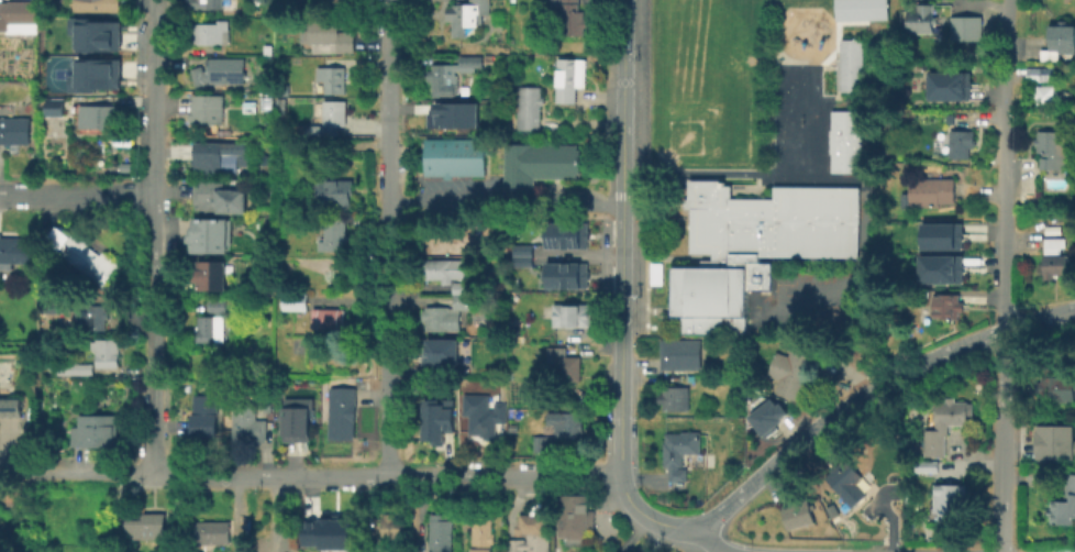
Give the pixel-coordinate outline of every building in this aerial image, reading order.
[(9,30),(0,30),(0,0),(2,0),(2,1),(36,1),(36,23),(9,24),(9,30)] [(75,2),(75,0),(119,0),(119,11),(86,11),(86,2),(75,2)] [(191,9),(191,0),(225,0),(225,9),(191,9)] [(469,3),(469,0),(490,0),(489,13),(483,13),(483,22),(478,23),(478,25),(466,25),(466,36),(452,36),(452,20),(448,20),(448,11),(452,11),(452,3),(469,3)] [(551,8),(551,0),(578,0),(578,10),(584,11),(584,19),(586,19),(587,26),(584,26),(584,34),(561,34),(562,8),(551,8)] [(834,21),(833,0),(886,0),(886,19),(834,21)] [(933,3),(933,32),(907,32),(908,9),(912,9),(913,3),(933,3)] [(355,31),(355,52),(336,52),(336,44),(309,44),(309,16),(339,15),(339,31),(355,31)] [(947,16),(979,15),(980,41),(947,41),(947,16)] [(122,22),(122,53),(78,53),(78,35),(71,35),(70,19),(85,19),(85,16),(111,16),(111,22),(122,22)] [(229,20),(229,44),(190,44),(190,23),(219,23),(219,20),(229,20)] [(1068,25),(1074,25),(1074,53),(1061,53),(1061,59),(1042,59),(1042,48),(1051,49),(1051,25),(1061,25),(1061,20),(1070,20),(1068,25)] [(838,38),(862,38),(861,91),(838,90),(838,38)] [(481,55),(483,66),(475,66),(475,71),(462,71),(462,70),(455,70),(455,75),(458,75),(458,93),(441,95),(441,96),(432,96),(432,79),(428,79),(428,69),(432,69),(432,64),(459,63),(459,56),(481,55)] [(586,59),(585,87),(577,86),(576,102),(556,101),(557,57),(586,59)] [(244,58),(244,82),(209,82),(209,58),(244,58)] [(122,59),(122,89),(97,89),(97,92),(71,92),(71,77),(78,77),(78,59),(122,59)] [(345,66),(345,92),(325,93),(324,80),(318,80),(317,67),(345,66)] [(33,67),(33,77),(24,77),(24,67),(33,67)] [(928,71),(969,71),(969,99),(927,99),(928,71)] [(1063,93),(1063,103),(1038,103),(1038,97),(1035,97),(1035,91),(1039,91),(1038,86),(1055,85),(1055,90),(1060,90),(1060,93),(1063,93)] [(544,96),(544,104),(541,103),(541,130),(518,129),(518,86),(542,86),(541,96),(544,96)] [(274,93),(274,97),(286,97),(286,115),(277,115),(277,113),(274,113),(274,104),(265,104),(265,95),(274,93)] [(224,124),(193,123),(193,112),(189,112),(189,95),(224,95),(224,124)] [(64,97),(64,115),(47,115),(47,113),(41,113),(41,98),(48,98),(48,97),(64,97)] [(256,100),(256,112),(243,112),(244,100),(256,100)] [(346,100),(347,125),(339,125),(339,135),(304,135),(304,124),(323,124),(322,100),(346,100)] [(432,101),(476,102),(476,126),(434,126),(424,126),(425,113),(432,113),(432,101)] [(119,106),(119,129),(79,129),(80,104),(119,106)] [(830,110),(829,129),(828,129),(828,154),(829,154),(829,172),(860,172),(860,110),(831,110),(830,110)] [(29,143),(0,143),(0,118),(29,118),(29,143)] [(974,131),(974,146),(968,146),(968,157),(950,156),(951,130),(974,131)] [(1067,131),(1066,169),(1040,168),(1040,156),(1042,156),(1042,152),(1037,152),(1037,144),(1035,144),(1035,139),(1038,139),(1038,130),(1067,131)] [(485,175),(451,175),(451,179),(443,179),(443,175),(423,175),(423,139),(485,137),(485,175)] [(248,142),(248,174),(196,174),(196,165),(192,165),(192,158),(196,158),(196,142),(248,142)] [(503,144),(575,144),(575,147),(581,147),(581,173),(575,173),(575,178),(532,178),(532,197),(503,197),(503,144)] [(351,195),(351,205),(315,205),(315,176),(331,176),(331,179),(353,179),(353,195),(351,195)] [(939,202),(939,205),(910,206),(909,178),(953,177),(954,201),(939,202)] [(686,179),(718,180),(718,181),(722,181),(722,186),(729,186),(729,199),(772,199),(772,186),(856,187),(855,257),(758,256),(757,262),(771,262),(769,290),(745,290),(745,333),(681,333),(681,317),(673,317),(673,267),(700,268),(700,261),(711,261),(711,252),(689,252),(690,208),(681,208),(681,199),(686,199),(686,179)] [(245,190),(245,213),(201,213),(201,203),(193,203),(193,181),(223,181),(223,190),(245,190)] [(228,214),(228,217),(232,217),(232,243),(228,243),(228,249),(222,249),(222,251),(190,251),(191,240),(187,240),(187,230),(191,230),(191,224),(195,224),(195,214),(228,214)] [(346,219),(346,234),(351,234),(351,243),(346,243),(346,251),(319,251),(319,240),(325,240),(325,219),(346,219)] [(960,250),(960,240),(961,240),(961,231),(960,231),(960,222),(915,222),(915,250),(960,250)] [(544,248),(578,249),(578,223),(544,223),(544,248)] [(58,227),(70,235),(71,234),(76,238),(115,268),(102,285),(63,254),(64,252),(47,240),(58,227)] [(587,232),(587,284),(557,284),(557,283),(550,283),(550,243),(557,243),(557,232),(587,232)] [(13,269),(0,269),(0,234),(1,234),(1,239),(20,238),(20,242),(33,241),(33,262),(13,263),(13,269)] [(1062,247),(1061,253),(1068,253),(1068,274),(1059,274),(1059,276),(1054,276),(1054,279),(1044,279),(1044,238),(1065,238),(1065,247),(1062,247)] [(511,266),(531,266),(530,244),(511,244),(511,266)] [(961,283),(961,273),(962,273),(962,264),(961,264),(961,255),(917,255),(917,283),(961,283)] [(472,294),(454,294),(453,295),(453,284),(443,284),(442,278),(423,279),(423,260),(472,258),(472,294)] [(225,261),(225,263),(232,263),(232,280),(225,279),(225,290),(197,290),(197,281),(190,281),(191,268),(197,268),(197,261),(225,261)] [(284,309),(284,291),(308,291),(308,309),(284,309)] [(965,301),(965,310),(960,310),(958,318),(933,317),(934,292),(961,294),(961,301),(965,301)] [(472,294),(474,294),(474,309),(454,308),(454,295),(472,294)] [(64,296),(64,313),(40,313),(41,296),(64,296)] [(220,311),(220,316),(223,316),(223,341),(196,342),(196,327),(198,327),(198,316),(215,316),(215,312),(209,312),(209,299),(226,299),(226,311),(220,311)] [(591,303),(591,325),(554,327),(554,303),(591,303)] [(82,311),(89,311),(88,305),(104,305),(104,311),(108,311),(108,319),(106,319),(106,330),(76,330),(76,305),(82,306),(82,311)] [(450,306),(450,311),(461,311),(461,330),(426,330),(426,320),(423,321),(423,309),(426,309),(426,306),(450,306)] [(345,309),(345,328),(313,327),(313,309),(345,309)] [(701,336),(701,372),(661,372),(662,335),(678,335),(678,336),(701,336)] [(118,340),(118,367),(97,367),(98,349),(91,349),(91,342),(97,341),(97,340),(118,340)] [(49,342),(51,353),(42,352),(42,342),(49,342)] [(456,361),(456,364),(429,364),(429,342),(456,342),(456,361)] [(580,356),(580,380),(558,380),(558,363),(548,363),(548,347),(568,347),(568,356),(580,356)] [(791,349),(817,357),(811,375),(809,374),(806,382),(804,380),(798,399),(776,391),(780,379),(769,375),(778,351),(789,354),(791,349)] [(92,364),(92,375),(59,375),(59,365),(92,364)] [(1074,376),(1074,400),(1067,400),(1067,401),(1057,401),(1057,399),(1041,398),(1041,394),(1035,394),(1037,382),(1042,383),(1042,375),(1074,376)] [(689,386),(689,410),(663,410),(663,402),(657,402),(657,394),(662,394),(662,386),(689,386)] [(354,421),(354,439),(330,439),(330,387),(355,387),(355,421),(354,421)] [(507,401),(507,423),(496,422),(496,438),(485,438),(485,437),(481,437),(481,433),(469,433),(469,416),(463,416),(463,394),(490,395),(489,409),(494,409),(494,401),(507,401)] [(218,395),(218,396),(222,396),(222,412),(218,413),(218,435),(191,437),(191,413),(195,413),(193,395),(218,395)] [(956,397),(956,401),(968,401),(968,402),(974,402),(974,415),(968,415),(968,424),(946,424),(946,430),(937,430),(937,423),(935,423),(935,401),(947,401),(947,397),(956,397)] [(21,417),(0,417),(0,398),(21,399),(21,417)] [(771,398),(747,416),(764,438),(776,428),(775,426),(783,420),(782,418),(788,412),(779,401),(776,405),(771,398)] [(454,399),(454,430),(443,430),(443,441),(423,441),(423,399),(454,399)] [(267,419),(266,441),(233,441),(233,401),(256,401),(256,402),(264,402),(263,419),(267,419)] [(288,438),(288,404),(310,404),(310,438),(288,438)] [(580,412),(580,417),(584,417),(584,437),(557,437),(557,427),(553,427),(554,424),(548,424),(548,412),(580,412)] [(118,415),(118,446),(74,446),(74,443),(69,443),(69,430),(74,430),(74,415),(118,415)] [(1042,427),(1065,427),(1070,427),(1070,428),(1074,428),(1074,443),(1074,454),(1074,459),(1041,459),(1041,443),(1039,443),(1039,441),(1041,441),(1041,437),(1040,437),(1040,432),(1042,432),(1042,427)] [(700,431),(700,453),(683,453),(683,466),(679,466),(679,467),(687,467),(686,481),(669,481),(669,466),(663,466),(663,442),(665,442),(665,432),(681,432),(681,431),(700,431)] [(943,434),(943,450),(949,450),(950,460),(931,461),(930,434),(943,434)] [(553,435),(533,435),(533,451),(553,451),(553,435)] [(939,471),(919,472),(919,461),(939,461),(939,471)] [(874,487),(855,507),(834,486),(853,466),(874,487)] [(1067,472),(1074,472),(1074,517),(1073,517),(1073,525),(1050,523),(1051,515),(1049,515),(1049,508),(1051,508),(1052,500),(1065,500),(1067,472)] [(966,484),(967,519),(940,519),(940,511),(935,511),(935,484),(966,484)] [(595,509),(595,529),(587,529),(587,536),(585,536),(585,538),(568,539),(568,536),(559,536),(559,495),(588,495),(589,509),(595,509)] [(807,497),(810,505),(814,504),(816,509),(813,509),(817,520),(789,529),(782,508),(789,506),(788,503),(807,497)] [(354,518),(355,549),(319,549),(319,544),(301,544),(301,520),(318,519),(318,512),(331,512),(331,519),(336,519),(336,512),(348,512),(348,519),(354,518)] [(396,517),(403,517),(403,539),(381,539),(381,517),(383,517),(383,512),(396,514),(396,517)] [(164,514),(165,537),(129,538),(129,520),(137,519),(137,518),(144,518),(144,514),(164,514)] [(518,515),(518,526),(514,525),(514,534),(522,534),(522,533),(527,533),(527,544),(521,543),(522,540),(507,540),(506,551),(547,551),(547,533),(544,533),(544,515),(518,515)] [(492,542),(492,551),(475,551),(475,550),(473,550),(473,518),(492,518),(492,533),(496,533),(496,543),(492,542)] [(453,519),(453,551),(431,551),(431,519),(453,519)] [(230,520),(230,543),(196,543),(196,521),(230,520)]
